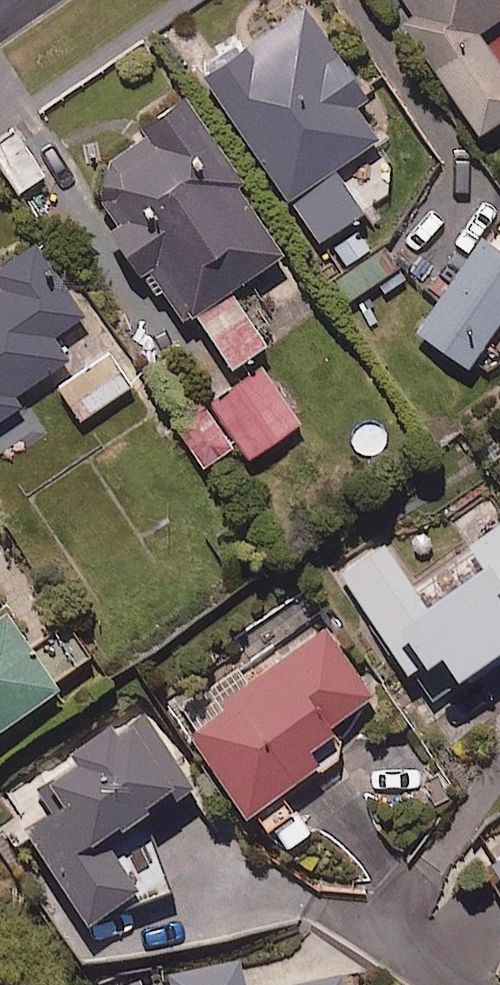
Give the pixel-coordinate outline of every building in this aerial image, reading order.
[(403,7),(395,12),(472,125),(499,106),(499,64),(472,23),(499,5),(499,0),(398,0),(403,7)] [(361,89),(301,1),(199,69),(281,191),(372,130),(349,97),(361,89)] [(224,361),(272,332),(255,303),(263,298),(244,268),(275,250),(180,90),(134,118),(143,132),(86,166),(115,216),(105,222),(130,264),(142,257),(174,311),(189,302),(224,361)] [(357,209),(333,168),(290,193),(313,234),(357,209)] [(480,235),(415,328),(464,362),(499,310),(499,249),(480,235)] [(26,240),(0,258),(0,407),(14,397),(9,390),(64,352),(50,333),(77,313),(26,240)] [(128,379),(105,347),(55,382),(78,414),(128,379)] [(245,453),(295,417),(258,364),(173,423),(199,461),(233,437),(245,453)] [(417,582),(386,540),(337,576),(402,664),(430,642),(458,680),(499,649),(499,520),(417,582)] [(8,604),(0,610),(0,714),(57,674),(8,604)] [(250,680),(240,665),(174,710),(239,806),(338,740),(325,721),(369,690),(327,628),(250,680)] [(180,770),(131,705),(7,797),(91,910),(139,874),(104,827),(180,770)] [(485,860),(499,887),(499,852),(485,860)] [(241,956),(170,971),(173,984),(247,984),(241,956)] [(344,970),(274,984),(347,984),(344,970)]
